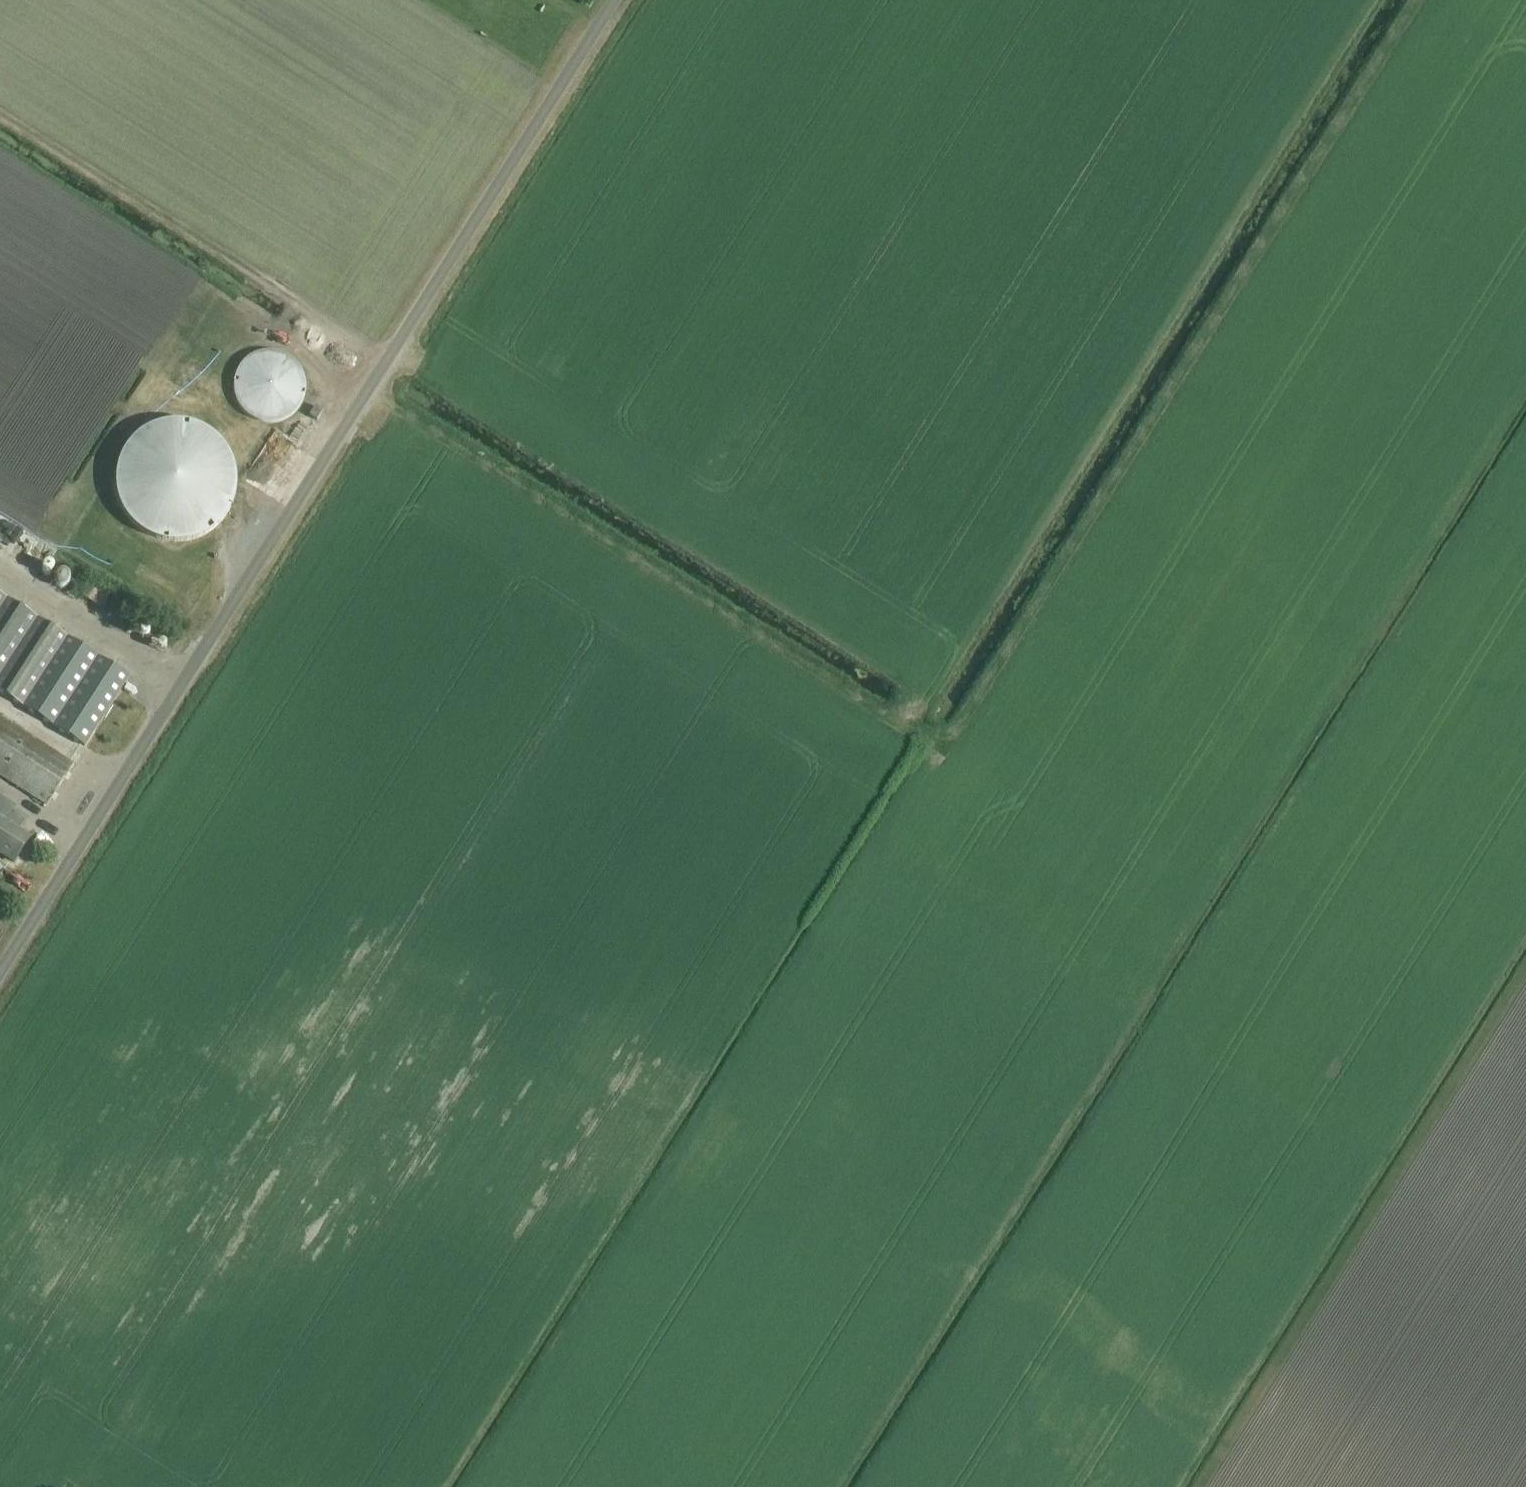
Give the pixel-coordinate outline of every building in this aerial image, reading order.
[(268,423),(273,423),(277,422),(282,421),(286,419),(290,417),(294,414),(297,411),(300,407),(302,403),(304,399),(305,394),(306,389),(306,385),(305,380),(304,375),(302,371),(299,367),(296,363),(293,360),(289,357),(285,355),(280,353),(276,352),(271,351),(266,351),(261,352),(257,354),(253,356),(248,358),(245,361),(242,365),(239,369),(237,373),(235,377),(234,382),(234,387),(234,391),(235,396),(236,400),(238,405),(241,408),(243,412),(247,415),(251,418),(255,420),(259,422),(264,423),(268,423)] [(317,420),(323,411),(315,406),(309,415),(317,420)] [(120,457),(117,464),(116,471),(115,478),(115,485),(116,493),(118,500),(121,506),(124,513),(128,518),(133,524),(138,529),(144,533),(151,536),(157,539),(164,540),(172,541),(179,541),(186,541),(193,539),(200,537),(206,533),(212,529),(218,525),(223,519),(227,514),(230,507),(233,501),(235,494),(236,487),(236,480),(235,473),(234,466),(232,459),(229,452),(225,446),(220,441),(215,436),(210,432),(204,428),(197,425),(190,423),(183,421),(176,421),(169,421),(162,422),(155,424),(149,427),(143,431),(137,435),(132,440),(127,445),(123,451),(120,457)] [(129,679),(0,597),(0,694),(85,748),(129,679)] [(75,766),(0,717),(0,777),(48,808),(75,766)] [(27,819),(13,810),(5,822),(0,819),(0,854),(14,863),(30,838),(20,831),(27,819)]
